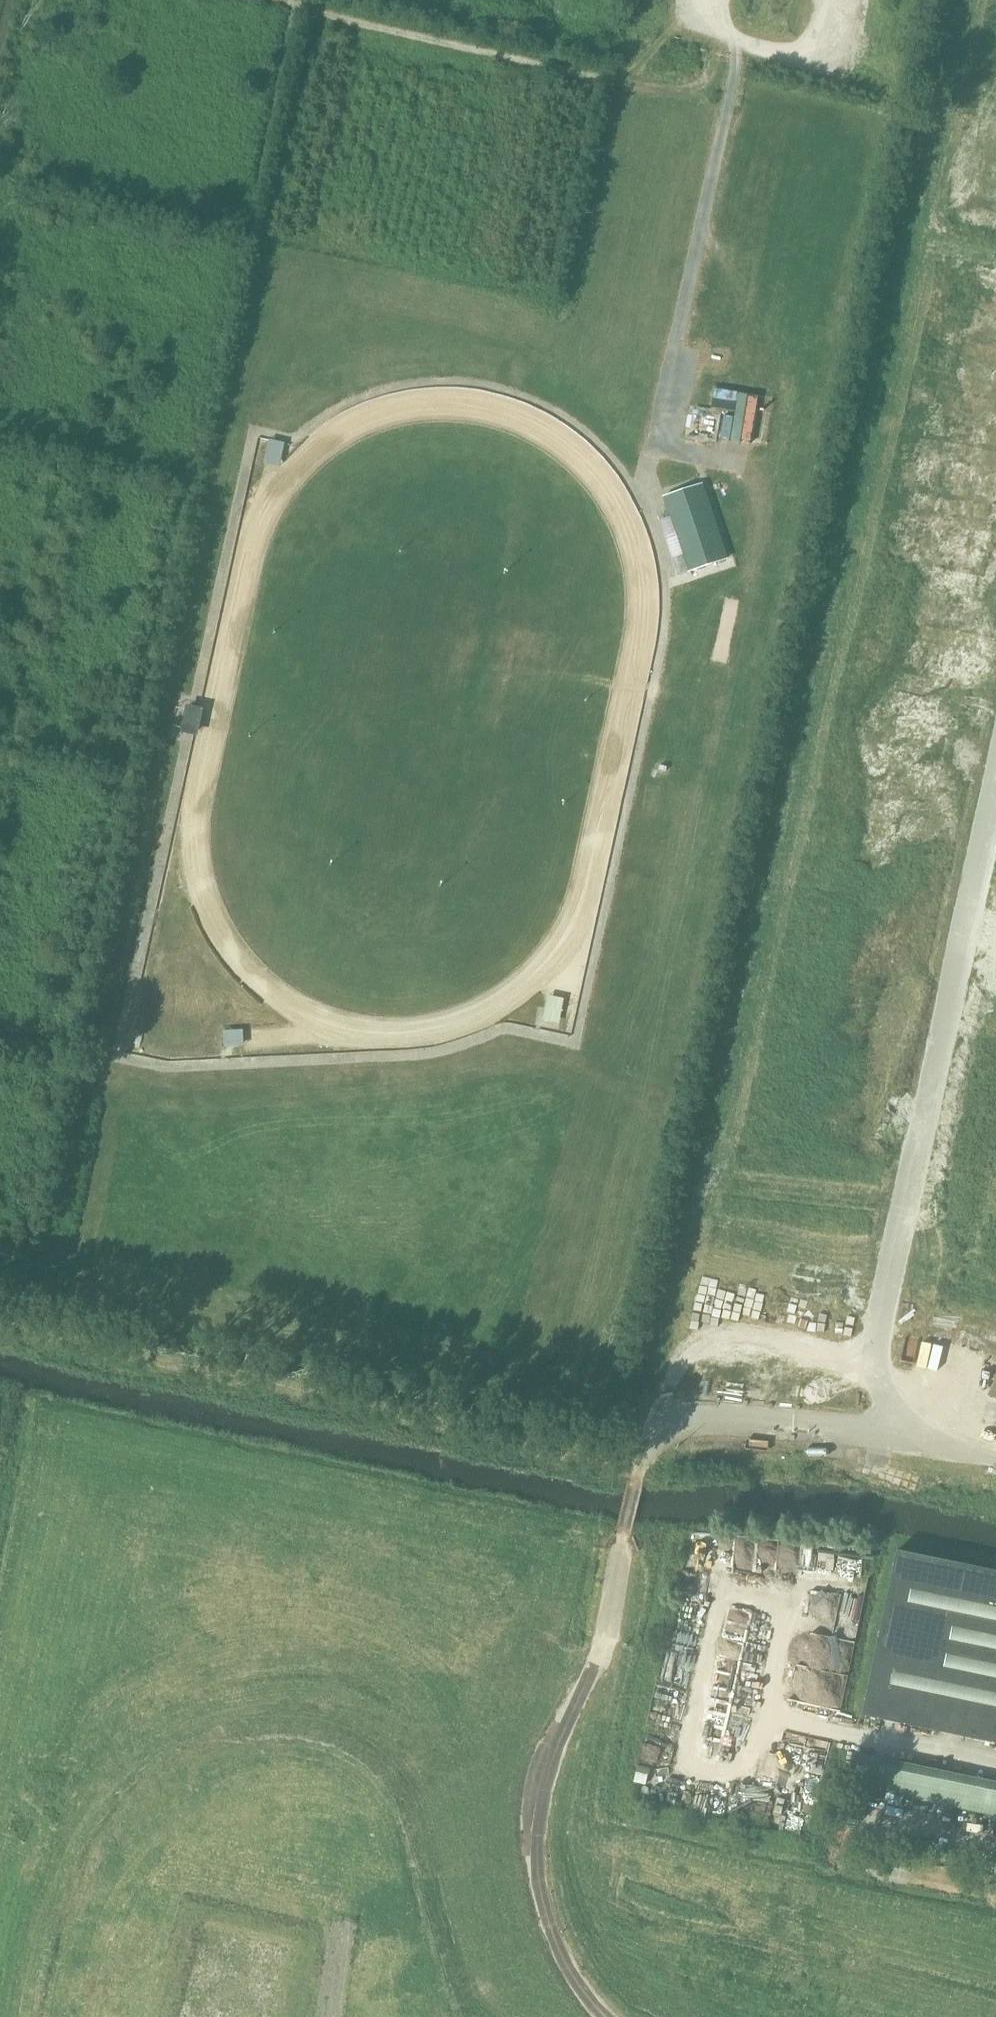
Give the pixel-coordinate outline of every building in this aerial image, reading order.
[(752,442),(758,393),(715,387),(712,408),(725,410),(721,437),(752,442)] [(663,497),(688,571),(725,559),(701,484),(663,497)] [(186,704),(180,731),(197,734),(203,707),(186,704)] [(548,993),(543,1018),(560,1022),(565,997),(548,993)] [(995,1740),(995,1572),(896,1551),(861,1715),(995,1743),(995,1740)] [(854,1752),(846,1785),(992,1816),(989,1826),(995,1828),(995,1782),(854,1752)]
